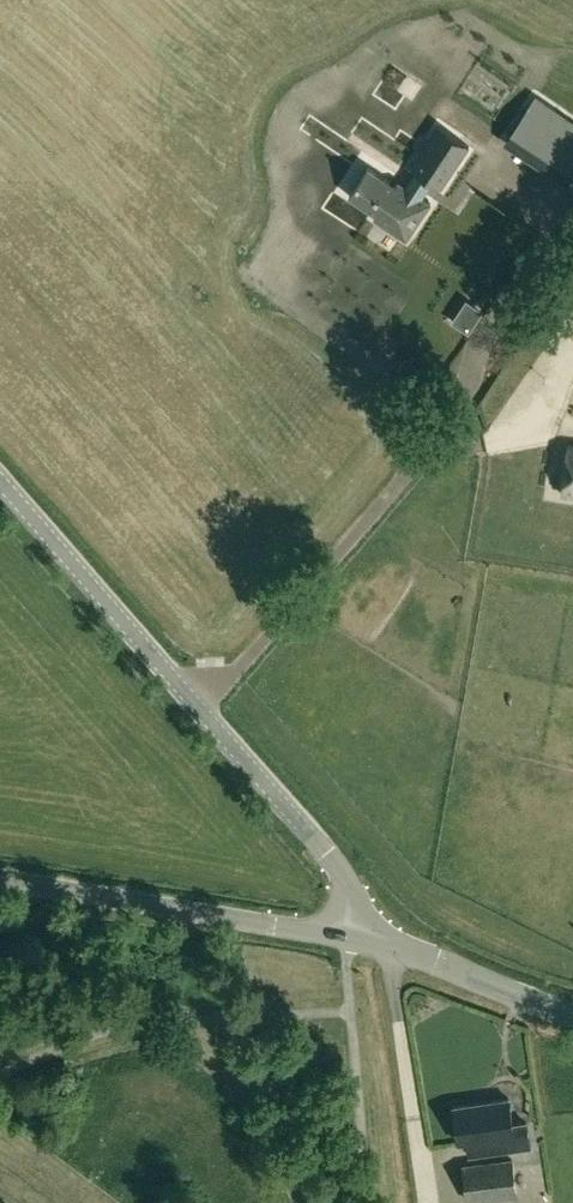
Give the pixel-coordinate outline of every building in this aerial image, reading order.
[(510,138),(570,178),(572,173),(572,122),(537,98),(510,138)] [(419,168),(409,184),(401,178),(398,182),(370,164),(349,196),(409,236),(433,200),(424,194),(435,178),(419,168)] [(394,230),(386,247),(459,280),(466,264),(394,230)] [(570,444),(563,494),(572,496),(572,445),(570,444)] [(499,1152),(497,1141),(515,1138),(509,1099),(453,1107),(459,1143),(467,1142),(469,1156),(499,1152)] [(517,1196),(513,1159),(463,1165),(467,1202),(517,1196)]
